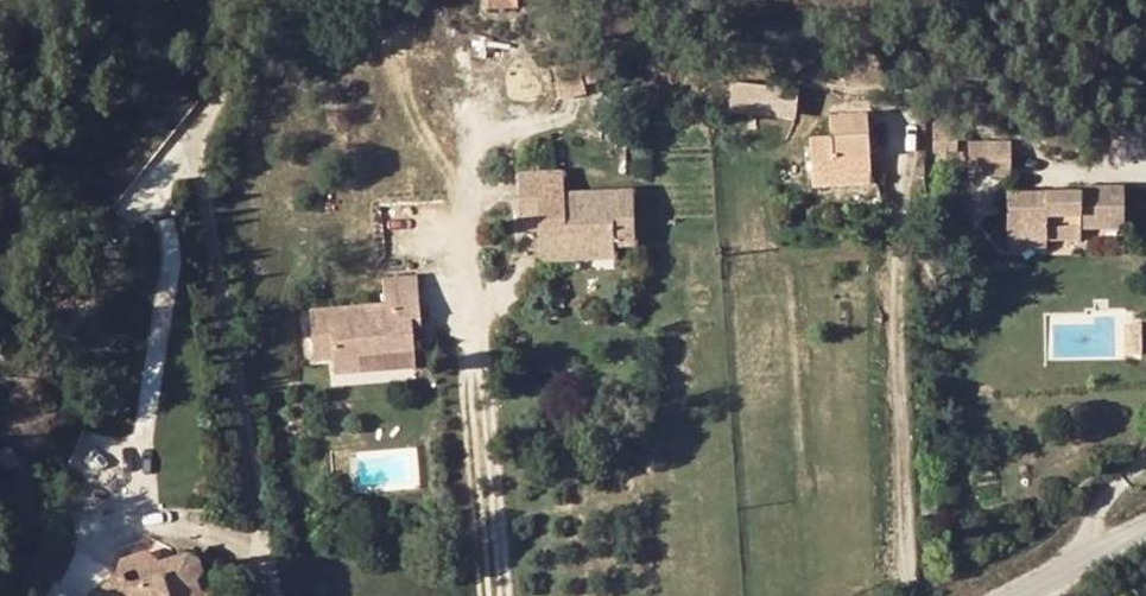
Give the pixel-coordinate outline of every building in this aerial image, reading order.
[(516,10),(515,0),(487,0),(488,12),(516,10)] [(577,72),(581,91),(597,86),(591,67),(577,72)] [(559,106),(583,99),(581,91),(577,72),(551,77),(555,90),(559,106)] [(733,104),(791,112),(794,92),(734,85),(733,104)] [(807,141),(810,188),(869,186),(865,116),(828,117),(829,140),(807,141)] [(957,156),(957,130),(934,129),(935,158),(957,156)] [(970,180),(1012,180),(1013,146),(971,146),(970,180)] [(575,251),(575,264),(617,263),(617,251),(636,250),(634,195),(564,195),(565,178),(517,179),(518,206),(538,206),(538,235),(540,251),(575,251)] [(1044,228),(1079,230),(1123,230),(1124,193),(1081,192),(1082,198),(1008,196),(1007,239),(1044,241),(1044,228)] [(518,206),(520,235),(538,235),(538,206),(518,206)] [(1044,228),(1044,241),(1079,242),(1079,230),(1044,228)] [(1007,239),(1007,254),(1044,255),(1044,241),(1007,239)] [(540,251),(542,264),(575,264),(575,251),(540,251)] [(420,316),(416,275),(384,277),(387,306),(311,312),(315,359),(334,358),(335,373),(364,371),(362,356),(414,351),(411,317),(420,316)] [(1122,332),(1124,361),(1137,362),(1137,331),(1122,332)] [(414,351),(362,356),(364,371),(415,367),(414,351)] [(18,461),(7,446),(0,451),(0,459),(10,469),(18,461)] [(203,588),(194,588),(190,573),(196,568),(188,546),(149,560),(145,554),(118,562),(115,573),(106,576),(105,582),(89,587),(88,590),(86,594),(85,595),(205,595),(203,588)]
